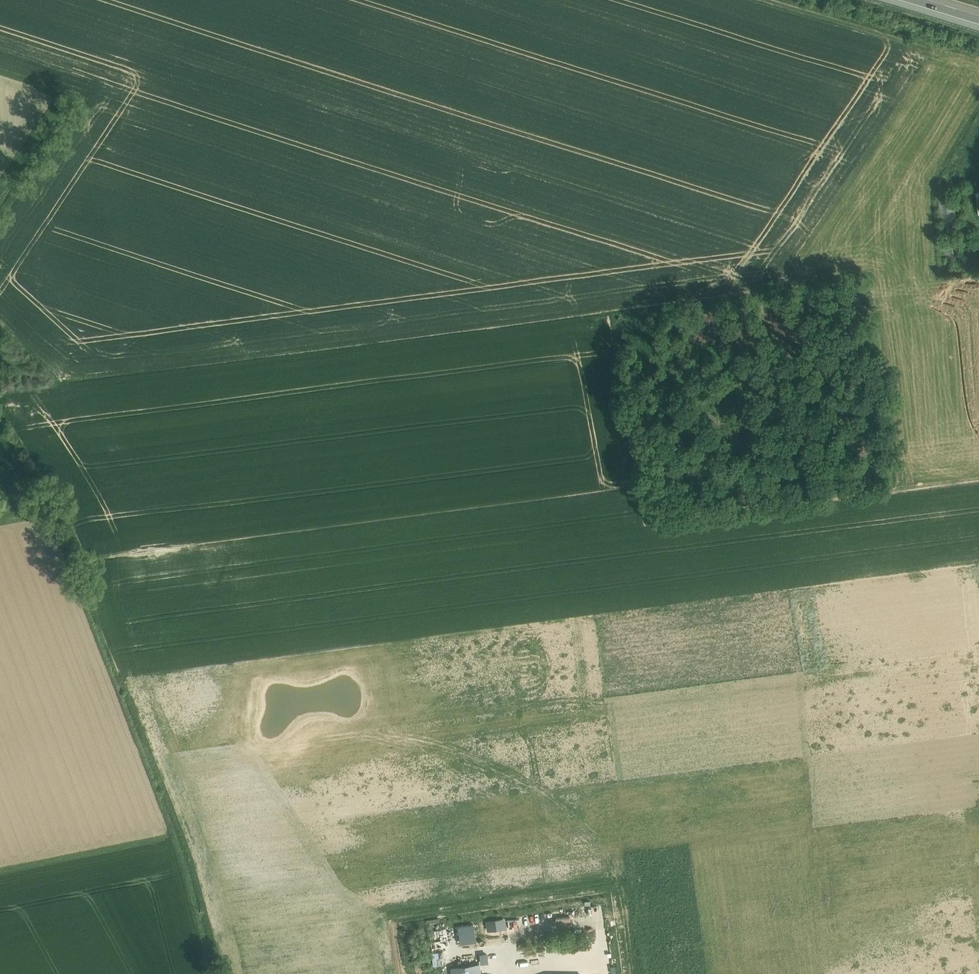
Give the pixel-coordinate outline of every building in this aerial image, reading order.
[(960,260),(951,189),(938,191),(948,262),(960,260)] [(487,919),(489,930),(507,928),(506,917),(487,919)] [(453,968),(453,973),(481,973),(479,964),(453,968)]
